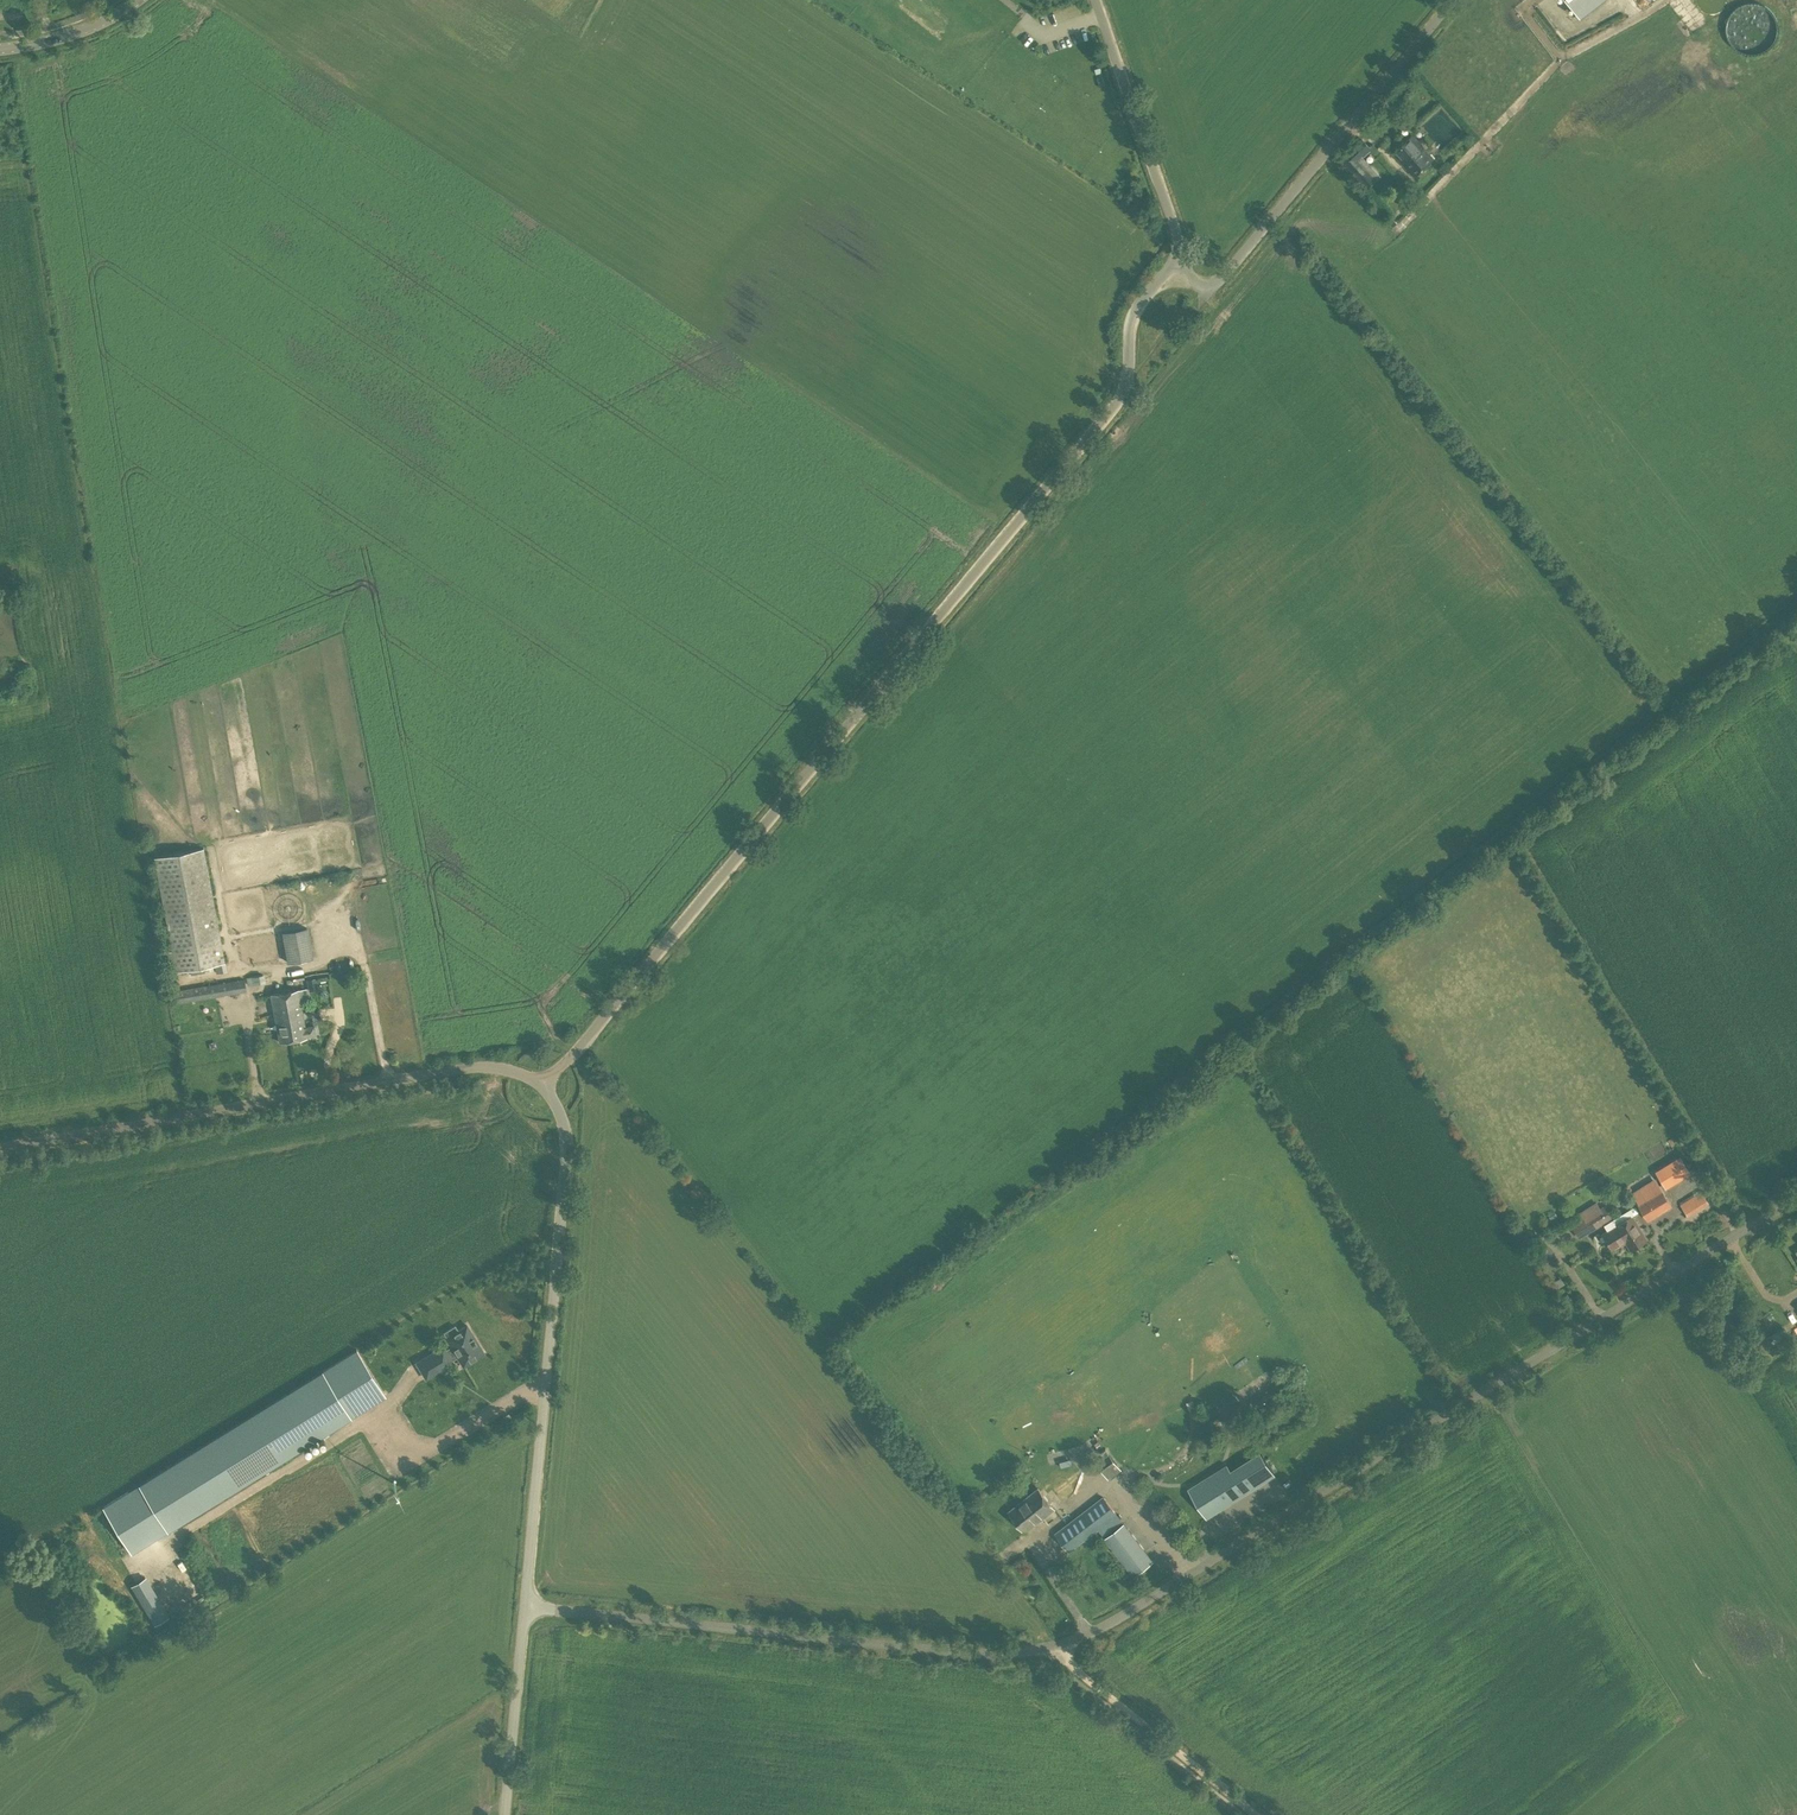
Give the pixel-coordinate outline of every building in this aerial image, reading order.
[(1579,18),(1603,0),(1566,0),(1579,18)] [(1414,176),(1433,159),(1413,136),(1394,153),(1414,176)] [(1353,147),(1339,159),(1348,169),(1362,156),(1353,147)] [(1371,165),(1357,178),(1366,188),(1380,175),(1371,165)] [(1391,217),(1387,221),(1393,227),(1397,223),(1391,217)] [(20,675),(17,663),(0,667),(0,679),(9,677),(20,675)] [(218,964),(225,963),(203,848),(154,857),(175,972),(190,969),(204,967),(218,964)] [(287,963),(313,958),(307,927),(282,932),(287,963)] [(204,967),(190,969),(191,977),(206,975),(204,967)] [(247,976),(247,984),(266,983),(266,975),(247,976)] [(308,991),(318,989),(316,978),(306,979),(308,991)] [(175,1003),(247,992),(245,979),(173,991),(175,1003)] [(298,990),(271,995),(280,1042),(307,1037),(307,1036),(315,1035),(314,1026),(305,1028),(298,990)] [(1666,1189),(1691,1173),(1680,1156),(1655,1171),(1666,1189)] [(1648,1221),(1672,1206),(1659,1185),(1634,1200),(1648,1221)] [(1631,1190),(1628,1186),(1627,1187),(1626,1186),(1618,1191),(1622,1197),(1630,1192),(1629,1191),(1631,1190)] [(1687,1216),(1709,1203),(1701,1191),(1680,1204),(1687,1216)] [(1579,1239),(1612,1218),(1604,1206),(1571,1226),(1579,1239)] [(1626,1242),(1630,1250),(1647,1239),(1632,1216),(1633,1215),(1629,1209),(1620,1215),(1626,1224),(1622,1227),(1630,1238),(1625,1241),(1626,1242)] [(1613,1250),(1626,1242),(1625,1241),(1630,1238),(1622,1227),(1626,1224),(1620,1215),(1604,1225),(1608,1231),(1603,1234),(1613,1250)] [(1564,1283),(1561,1277),(1554,1281),(1558,1287),(1564,1283)] [(455,1326),(455,1325),(443,1332),(446,1336),(444,1337),(450,1347),(446,1349),(443,1345),(428,1354),(439,1372),(454,1362),(453,1360),(457,1358),(463,1367),(485,1354),(467,1323),(457,1329),(455,1326)] [(102,1506),(131,1553),(157,1537),(159,1540),(171,1532),(170,1530),(386,1396),(356,1348),(102,1506)] [(1190,1412),(1197,1409),(1193,1400),(1186,1403),(1190,1412)] [(1104,1456),(1109,1453),(1106,1448),(1101,1452),(1104,1456)] [(1260,1451),(1201,1488),(1216,1512),(1275,1475),(1260,1451)] [(1108,1480),(1121,1470),(1110,1456),(1098,1465),(1108,1480)] [(1025,1531),(1054,1508),(1039,1488),(1009,1511),(1025,1531)] [(1069,1552),(1117,1516),(1102,1497),(1055,1533),(1069,1552)] [(1124,1523),(1104,1538),(1133,1576),(1153,1561),(1124,1523)] [(140,1597),(154,1625),(170,1617),(157,1589),(140,1597)]
